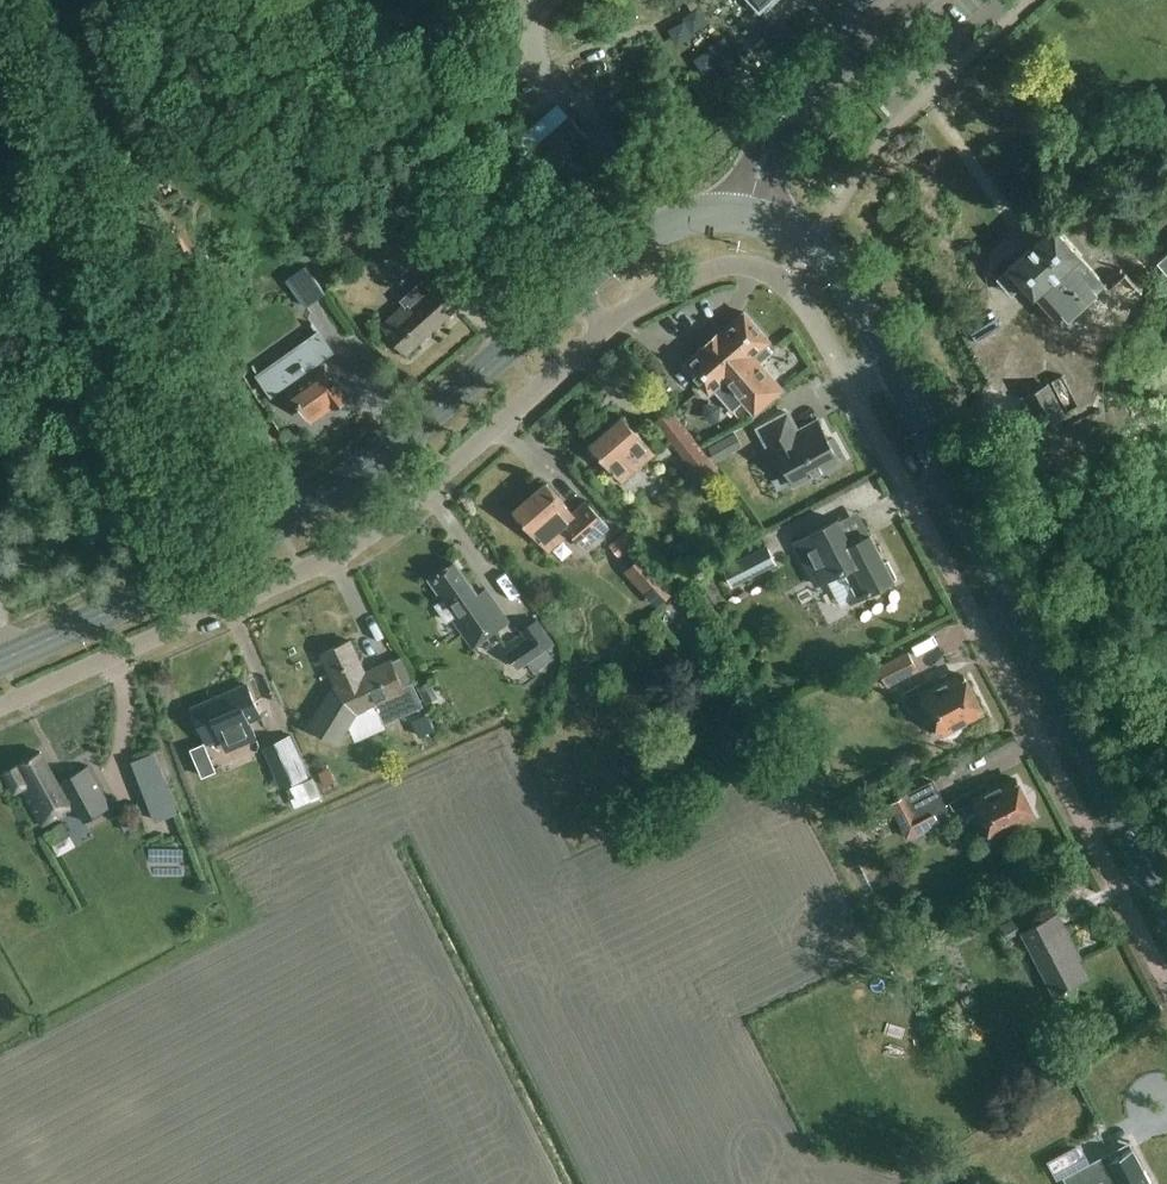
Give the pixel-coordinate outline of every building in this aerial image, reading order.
[(759,13),(774,0),(747,0),(759,13)] [(521,161),(543,185),(591,140),(569,116),(521,161)] [(1129,307),(1141,296),(1119,271),(1106,282),(1056,226),(999,278),(1012,293),(1023,283),(1072,337),(1093,319),(1100,326),(1126,303),(1129,307)] [(177,230),(171,234),(183,255),(190,251),(177,230)] [(1157,263),(1166,274),(1166,254),(1157,263)] [(193,256),(186,260),(199,280),(206,276),(193,256)] [(325,293),(306,265),(287,278),(306,306),(325,293)] [(409,355),(471,298),(448,272),(435,282),(442,289),(430,300),(417,285),(401,300),(407,306),(383,327),(409,355)] [(714,338),(768,402),(783,389),(760,363),(773,352),(766,344),(770,341),(745,312),(714,338)] [(287,385),(291,390),(313,422),(348,397),(332,374),(322,360),(335,351),(321,332),(257,377),(271,397),(287,385)] [(755,413),(768,402),(714,338),(684,364),(709,393),(714,389),(732,411),(744,401),(755,413)] [(808,400),(830,390),(825,379),(803,390),(808,400)] [(1023,396),(1040,429),(1064,417),(1047,384),(1023,396)] [(653,420),(700,482),(717,469),(670,407),(653,420)] [(830,440),(819,420),(797,432),(787,414),(789,414),(788,412),(758,428),(769,448),(770,448),(774,446),(795,483),(844,456),(834,438),(830,440)] [(589,444),(622,481),(655,453),(622,415),(589,444)] [(716,460),(740,447),(734,435),(710,447),(716,460)] [(534,534),(541,542),(548,550),(570,532),(585,549),(608,529),(586,503),(572,515),(547,485),(515,512),(534,534)] [(851,546),(838,519),(793,542),(814,583),(842,569),(856,598),(895,578),(873,535),(851,546)] [(627,531),(610,547),(621,559),(638,544),(627,531)] [(767,548),(725,571),(733,585),(775,562),(767,548)] [(646,552),(629,567),(644,584),(662,569),(646,552)] [(479,598),(455,564),(429,582),(444,602),(437,607),(447,622),(452,619),(472,649),(508,623),(487,592),(479,598)] [(530,643),(511,656),(518,668),(527,662),(534,672),(554,659),(547,649),(554,645),(537,620),(521,630),(530,643)] [(333,688),(312,727),(341,743),(356,716),(380,704),(389,722),(419,707),(408,684),(414,681),(402,657),(390,663),(390,662),(364,674),(349,643),(322,655),(337,686),(333,688)] [(878,667),(887,685),(917,669),(908,651),(878,667)] [(904,693),(912,708),(922,703),(924,708),(927,707),(942,738),(952,736),(956,734),(963,727),(962,725),(982,714),(963,675),(946,683),(942,676),(932,681),(931,680),(904,693)] [(417,681),(427,702),(437,696),(427,676),(417,681)] [(226,748),(254,736),(248,722),(260,717),(247,687),(192,711),(206,744),(221,738),(226,748)] [(202,775),(215,769),(204,743),(191,748),(202,775)] [(144,788),(153,810),(157,820),(178,811),(174,801),(165,779),(155,753),(133,762),(144,788)] [(3,774),(14,794),(22,790),(41,825),(70,809),(67,803),(72,801),(84,823),(112,808),(89,766),(61,782),(63,785),(58,788),(39,754),(3,774)] [(312,780),(288,790),(294,806),(295,808),(321,797),(313,779),(312,780)] [(950,802),(954,809),(963,805),(966,811),(979,804),(985,817),(982,822),(982,830),(989,836),(995,835),(1034,815),(1015,779),(1000,787),(997,781),(986,786),(985,783),(958,797),(958,798),(950,802)] [(888,806),(907,843),(942,825),(938,817),(949,811),(934,782),(888,806)] [(1015,917),(998,927),(1006,940),(1022,932),(1042,922),(1036,910),(1017,920),(1015,917)] [(1055,996),(1087,979),(1075,956),(1079,954),(1058,913),(1042,922),(1022,932),(1055,996)] [(1152,1150),(1091,1183),(1166,1183),(1166,1181),(1152,1150)]
